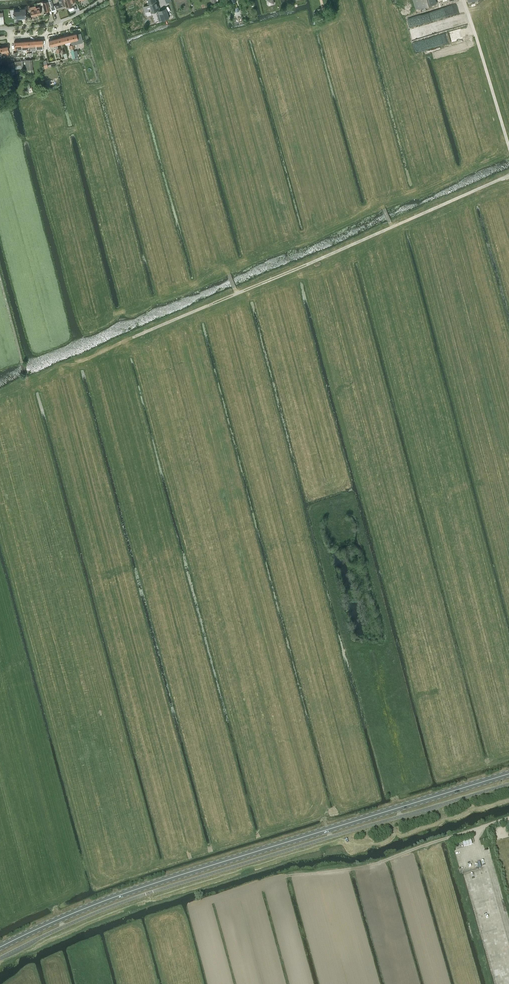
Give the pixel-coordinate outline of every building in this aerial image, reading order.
[(65,6),(63,0),(58,0),(59,3),(55,5),(56,9),(65,6)] [(69,8),(69,6),(72,5),(70,0),(63,0),(65,6),(66,7),(66,9),(69,8)] [(143,6),(145,11),(149,10),(150,12),(156,10),(157,13),(158,12),(161,20),(169,18),(166,8),(160,10),(157,0),(156,0),(155,0),(146,0),(147,4),(143,6)] [(416,9),(437,2),(436,0),(413,0),(416,9)] [(39,7),(36,7),(35,6),(29,7),(31,16),(41,13),(39,7)] [(25,9),(22,9),(13,10),(14,18),(22,17),(22,19),(25,18),(25,9)] [(3,23),(3,19),(11,18),(11,11),(0,12),(0,23),(3,23)] [(76,34),(76,33),(69,35),(70,41),(71,45),(82,42),(80,33),(76,34)] [(57,44),(55,38),(48,40),(50,48),(55,47),(54,45),(57,44)] [(23,46),(22,41),(14,41),(14,50),(22,49),(21,46),(23,46)] [(0,47),(1,52),(6,51),(7,54),(9,54),(7,45),(0,47)]
